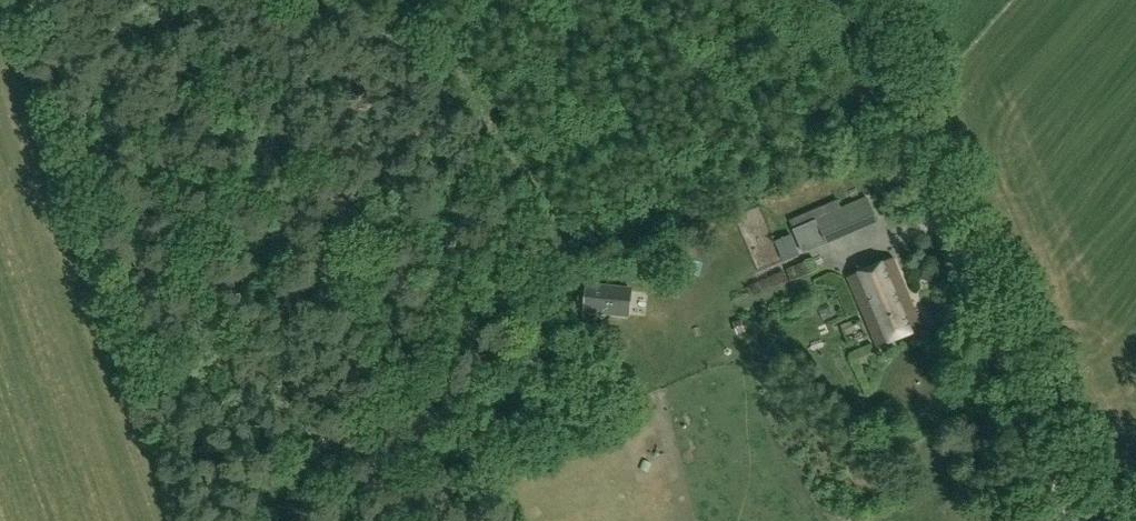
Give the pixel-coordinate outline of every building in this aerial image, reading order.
[(877,220),(868,199),(843,210),(838,200),(790,221),(794,230),(803,251),(877,220)] [(875,347),(921,329),(893,258),(847,277),(875,347)] [(629,318),(632,287),(586,282),(583,313),(629,318)]
